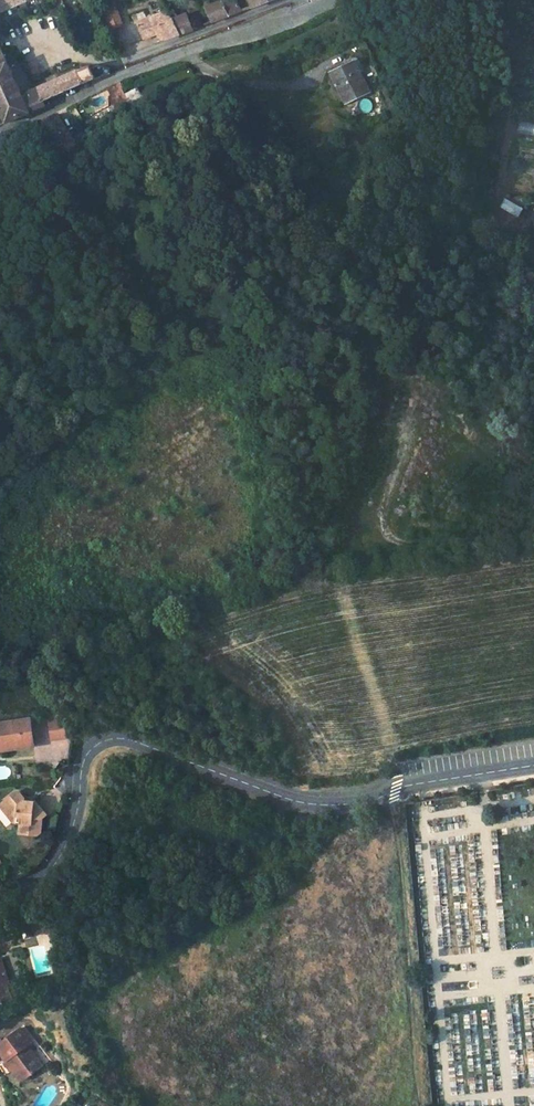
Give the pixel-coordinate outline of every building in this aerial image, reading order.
[(16,5),(27,0),(0,0),(0,12),(16,5)] [(234,0),(225,0),(204,8),(212,22),(241,12),(234,0)] [(252,9),(274,0),(248,0),(252,9)] [(155,33),(161,31),(162,35),(164,39),(179,34),(171,20),(167,11),(136,21),(141,38),(155,33)] [(190,30),(183,16),(171,20),(179,34),(190,30)] [(7,61),(0,65),(0,110),(6,123),(45,104),(44,101),(37,87),(21,94),(15,79),(18,77),(16,73),(13,74),(7,61)] [(92,67),(89,63),(37,87),(44,101),(100,76),(110,72),(109,66),(97,64),(92,67)] [(353,68),(331,79),(346,110),(372,98),(363,80),(359,82),(353,68)] [(115,85),(107,89),(118,109),(125,106),(115,85)] [(57,113),(41,120),(59,156),(72,150),(74,148),(57,113)] [(0,722),(0,749),(38,743),(34,717),(0,722)] [(68,721),(55,723),(57,737),(70,735),(68,721)] [(38,801),(28,800),(27,800),(26,800),(26,799),(21,793),(17,793),(4,807),(12,816),(26,816),(26,822),(26,834),(43,833),(45,831),(46,818),(51,814),(38,801)] [(59,925),(49,929),(54,941),(64,937),(59,925)] [(0,927),(0,954),(10,950),(1,927),(0,927)] [(0,957),(0,998),(15,992),(17,997),(27,994),(21,979),(11,983),(1,957),(0,957)] [(27,1039),(30,1036),(18,1023),(0,1039),(0,1049),(8,1057),(11,1054),(28,1073),(44,1058),(27,1039)] [(8,1057),(25,1075),(28,1073),(11,1054),(8,1057)]
